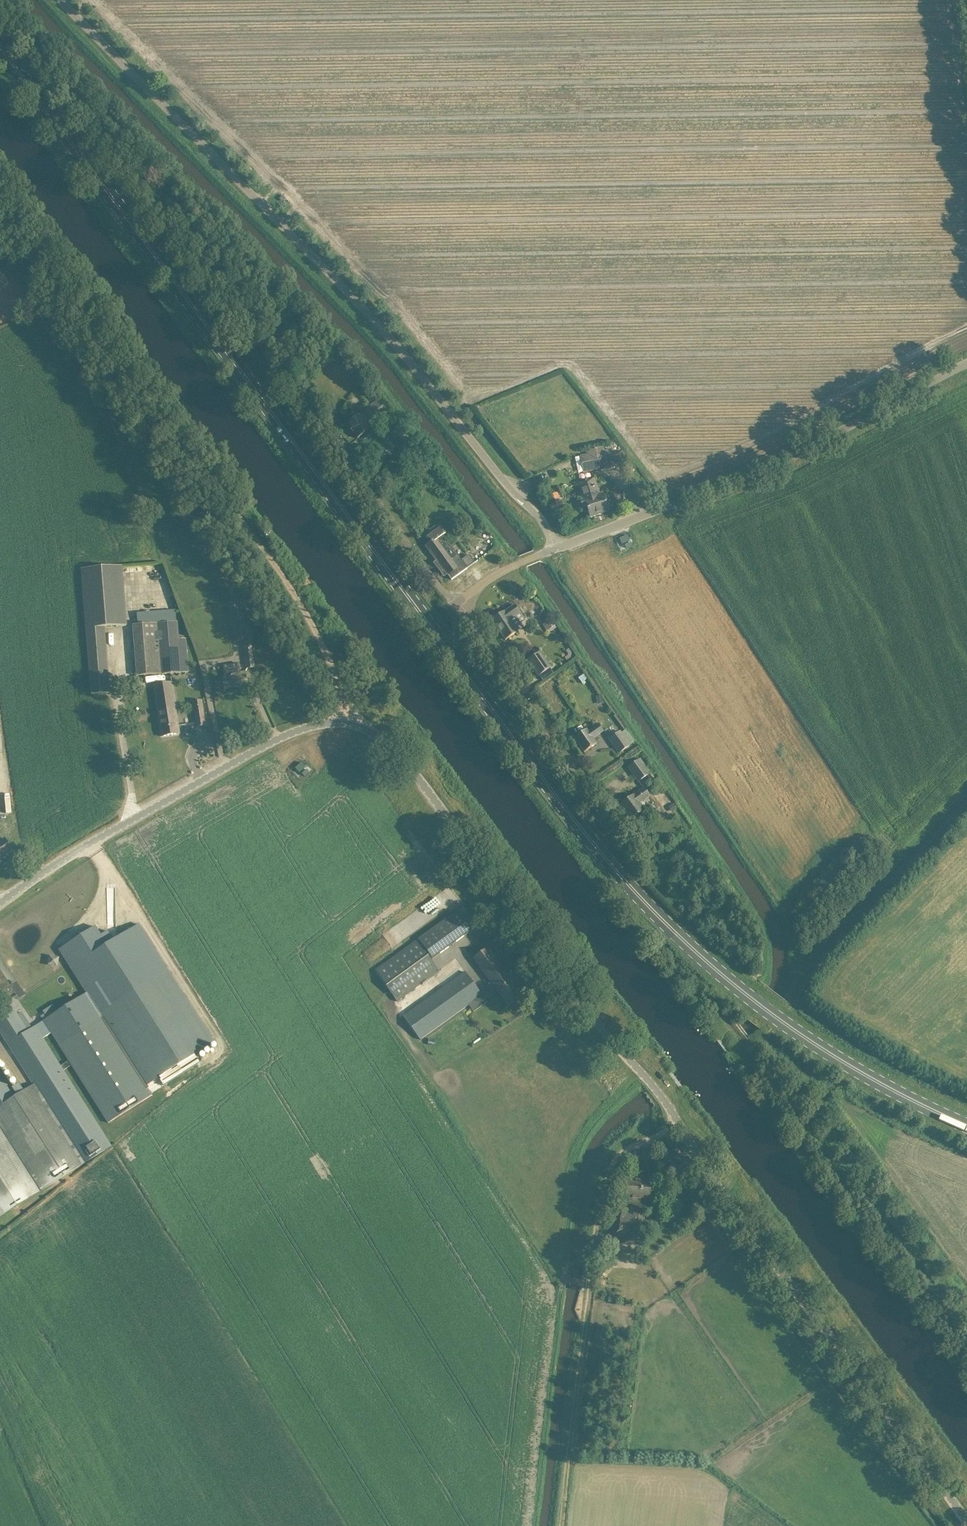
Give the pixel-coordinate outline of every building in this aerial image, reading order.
[(9,283),(0,270),(0,289),(9,283)] [(380,397),(346,424),(357,438),(370,428),(365,423),(386,406),(380,397)] [(400,427),(389,436),(397,447),(409,438),(400,427)] [(583,472),(614,466),(613,463),(619,462),(617,450),(611,451),(610,449),(604,450),(603,447),(591,450),(591,452),(579,455),(583,472)] [(585,498),(580,500),(583,508),(588,507),(591,516),(608,510),(605,502),(607,500),(605,495),(603,495),(603,494),(600,495),(594,479),(590,480),(580,483),(585,498)] [(560,499),(557,492),(549,495),(551,502),(560,499)] [(441,527),(422,540),(427,547),(451,580),(467,568),(475,562),(469,554),(461,560),(443,535),(446,533),(441,527)] [(620,538),(622,543),(631,540),(629,535),(620,538)] [(122,566),(82,569),(91,693),(109,692),(104,627),(126,625),(122,566)] [(520,612),(518,610),(515,604),(504,611),(492,619),(505,639),(518,631),(510,619),(512,618),(520,612)] [(551,620),(545,624),(548,630),(555,627),(551,620)] [(138,624),(133,625),(137,676),(187,672),(185,638),(178,639),(177,621),(138,624)] [(251,645),(245,646),(248,668),(254,667),(251,645)] [(538,676),(547,670),(551,667),(540,651),(528,660),(538,676)] [(225,688),(231,687),(248,685),(246,671),(240,672),(239,664),(224,666),(226,677),(223,678),(225,688)] [(180,734),(179,724),(173,683),(155,686),(161,736),(180,734)] [(196,726),(206,724),(202,699),(192,701),(196,726)] [(137,711),(138,719),(146,718),(145,710),(137,711)] [(586,729),(582,732),(574,738),(584,753),(597,744),(593,739),(604,731),(598,724),(588,731),(586,729)] [(618,752),(634,741),(626,729),(621,732),(609,740),(618,752)] [(650,772),(641,759),(629,768),(638,780),(650,772)] [(302,762),(295,768),(299,773),(306,767),(302,762)] [(621,804),(631,819),(644,810),(638,803),(649,796),(644,788),(621,804)] [(673,804),(668,807),(672,813),(677,809),(673,804)] [(10,848),(5,840),(0,833),(0,859),(12,851),(10,848)] [(458,910),(418,939),(432,959),(472,930),(470,928),(458,910)] [(87,993),(44,1020),(51,1033),(59,1045),(69,1060),(60,1066),(63,1070),(72,1065),(108,1123),(152,1095),(146,1086),(159,1078),(164,1085),(202,1061),(197,1054),(214,1043),(170,973),(168,970),(139,924),(114,940),(108,930),(102,933),(97,925),(59,949),(69,965),(87,993)] [(375,971),(397,1001),(439,970),(417,940),(375,971)] [(488,946),(474,957),(509,1005),(524,994),(488,946)] [(39,1190),(111,1145),(63,1070),(60,1066),(43,1038),(51,1033),(44,1020),(35,1026),(31,1028),(21,1012),(19,1014),(18,1014),(7,997),(14,992),(15,992),(10,985),(6,979),(0,971),(0,1005),(3,1009),(0,1011),(0,1032),(33,1084),(17,1095),(0,1068),(0,1128),(39,1190)] [(482,995),(465,971),(404,1016),(421,1040),(482,995)] [(17,980),(10,984),(19,998),(26,994),(17,980)] [(39,1190),(0,1128),(0,1215),(39,1190)] [(625,1178),(624,1188),(622,1203),(615,1202),(611,1235),(624,1236),(623,1243),(639,1245),(644,1199),(649,1200),(651,1181),(625,1178)]
